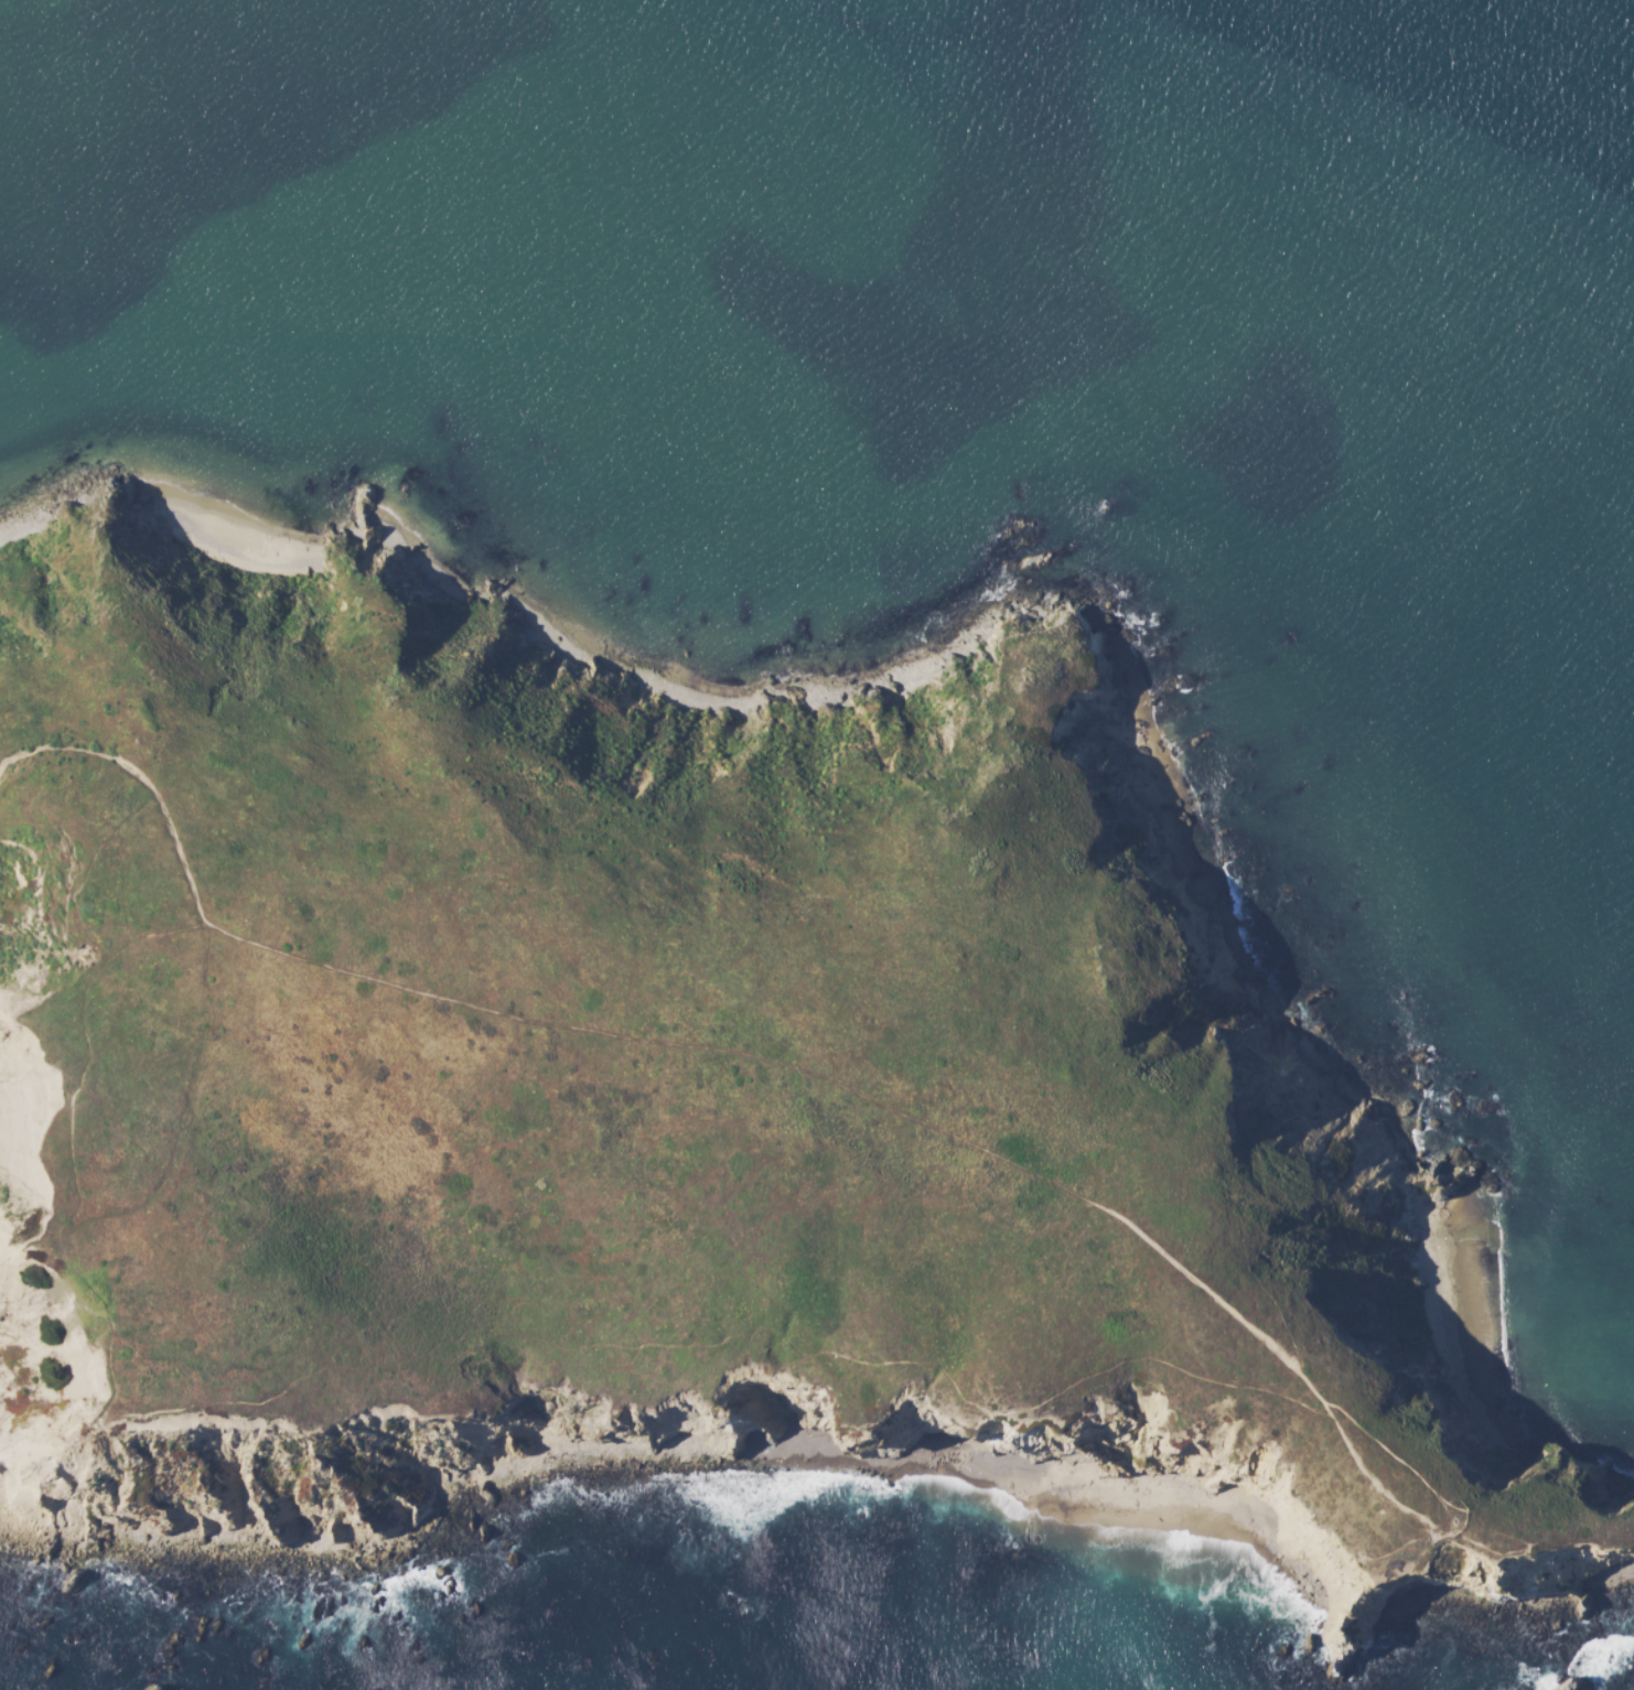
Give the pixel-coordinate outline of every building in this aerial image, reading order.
[(80,1235),(80,1245),(93,1245),(93,1240),(105,1240),(105,1225),(98,1225),(99,1235),(80,1235)]
